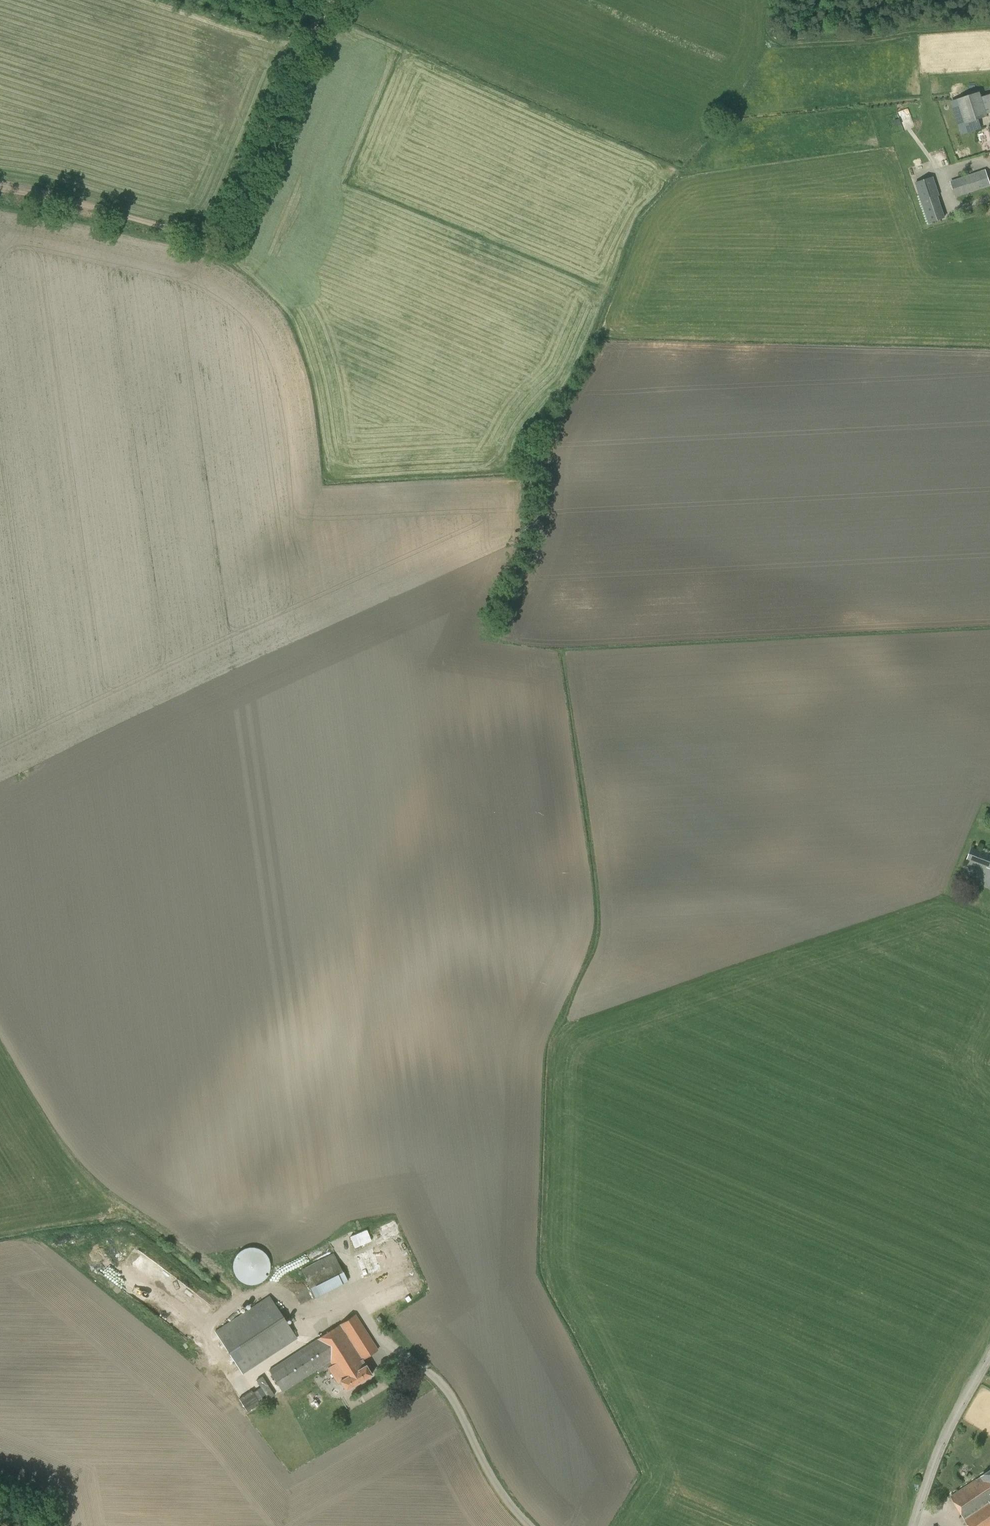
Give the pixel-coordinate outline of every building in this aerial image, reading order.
[(957,99),(965,124),(987,117),(986,114),(989,113),(989,94),(981,97),(979,92),(957,99)] [(886,115),(891,134),(905,130),(903,126),(913,123),(908,108),(886,115)] [(989,186),(989,184),(985,169),(950,181),(955,198),(989,186)] [(928,224),(945,218),(938,197),(939,196),(933,177),(915,183),(928,224)] [(971,847),(966,859),(989,868),(989,854),(971,847)] [(393,1219),(384,1223),(385,1234),(386,1237),(387,1249),(376,1250),(374,1250),(374,1246),(357,1254),(368,1280),(367,1276),(370,1276),(373,1275),(378,1275),(414,1259),(397,1219),(393,1219)] [(366,1230),(350,1237),(355,1248),(371,1241),(366,1230)] [(251,1285),(254,1284),(257,1284),(260,1282),(263,1281),(265,1279),(267,1276),(268,1273),(269,1270),(270,1267),(270,1264),(269,1261),(268,1258),(266,1255),(264,1253),(262,1251),(259,1249),(256,1248),(253,1248),(250,1247),(247,1248),(244,1249),(241,1250),(239,1252),(237,1254),(235,1257),(234,1260),(233,1263),(233,1266),(233,1269),(234,1272),(235,1275),(237,1278),(239,1280),(242,1282),(244,1283),(248,1284),(251,1285)] [(315,1298),(348,1282),(333,1253),(301,1269),(315,1298)] [(242,1374),(297,1339),(269,1295),(214,1331),(242,1374)] [(372,1374),(362,1359),(377,1350),(355,1315),(269,1369),(283,1391),(316,1370),(319,1374),(328,1368),(337,1383),(341,1381),(346,1390),(372,1374)] [(950,1497),(969,1525),(989,1525),(989,1471),(950,1497)]
